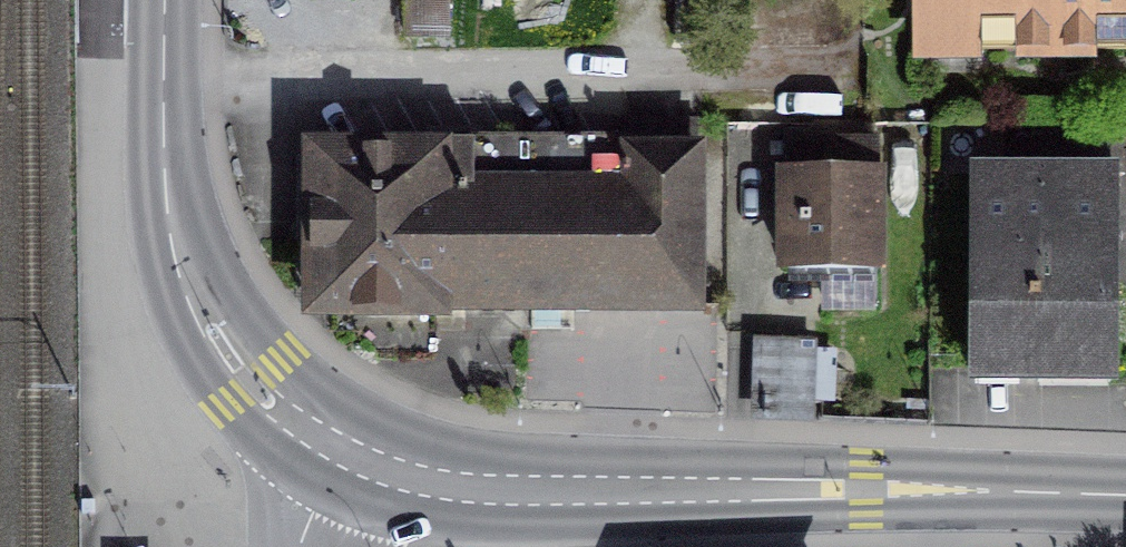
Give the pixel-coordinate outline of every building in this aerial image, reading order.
[(933,76),(1125,75),(1125,0),(932,0),(933,76)] [(320,309),(696,307),(696,152),(319,154),(319,240),(320,309)] [(877,175),(783,178),(786,268),(880,265),(877,175)] [(973,181),(974,367),(1120,366),(1119,179),(973,181)] [(808,348),(765,346),(762,402),(805,404),(808,348)]
